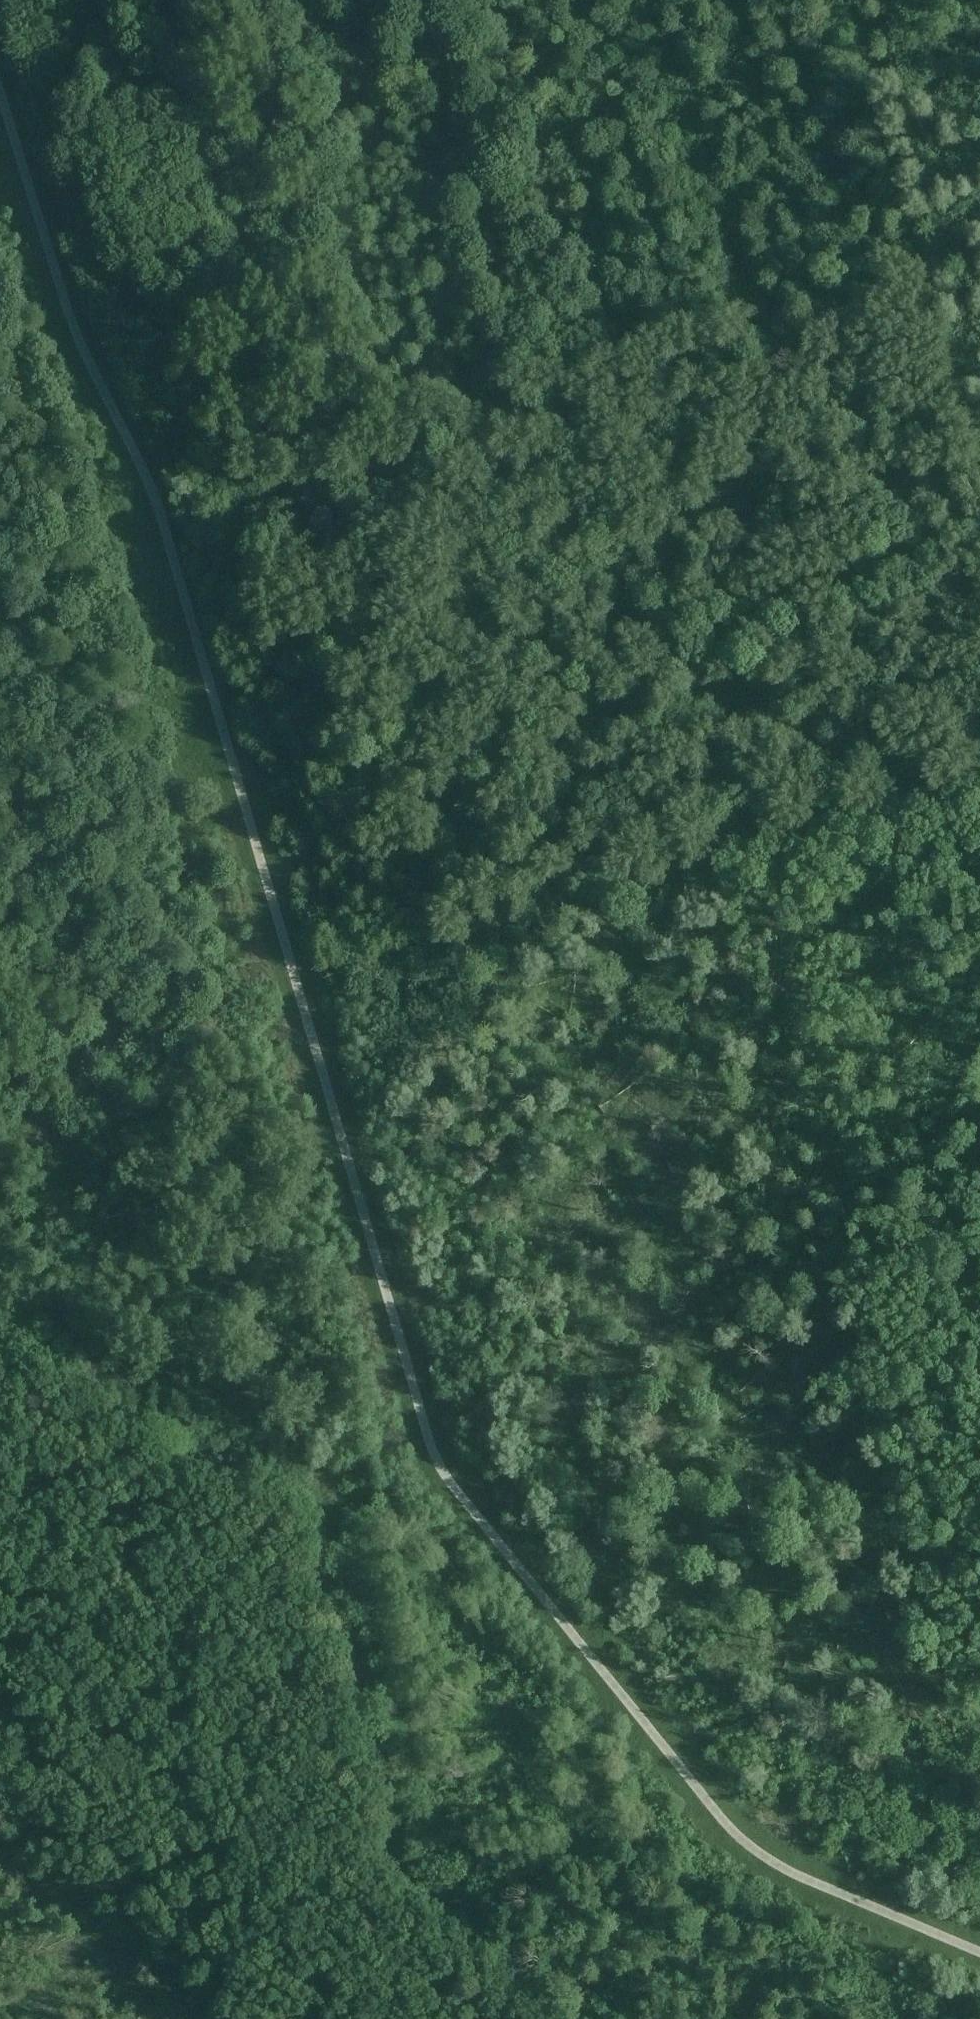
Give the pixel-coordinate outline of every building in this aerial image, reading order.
[(698,1808),(702,1820),(715,1816),(710,1803),(698,1808)]
